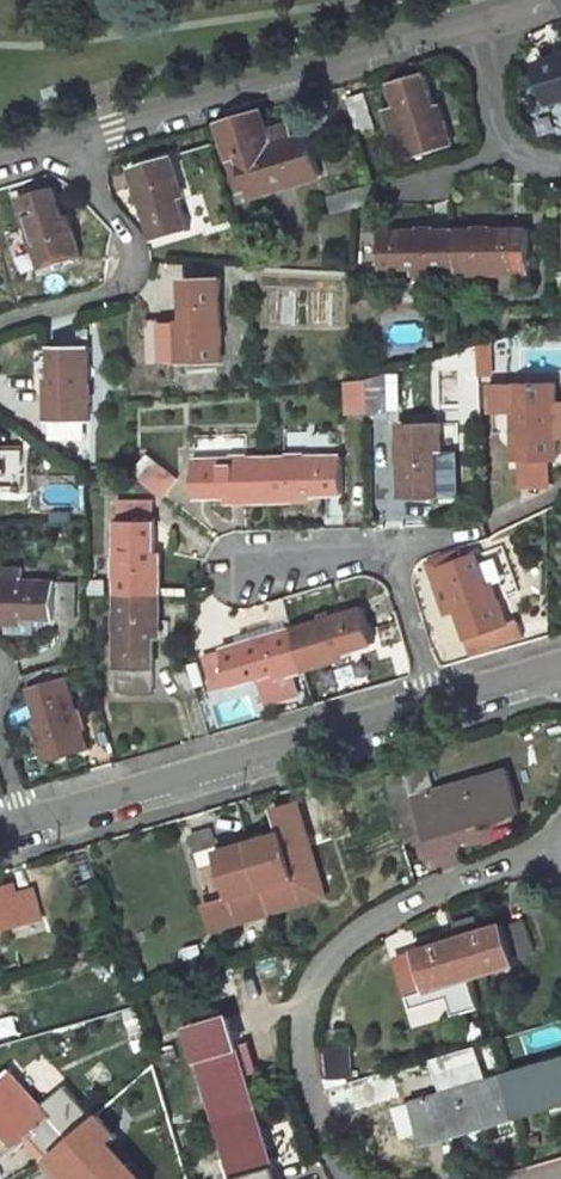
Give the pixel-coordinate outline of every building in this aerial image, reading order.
[(535,63),(547,105),(560,101),(560,55),(535,63)] [(446,147),(433,100),(427,102),(419,76),(385,86),(391,107),(394,118),(385,121),(392,143),(401,140),(406,158),(446,147)] [(344,98),(355,132),(370,129),(360,93),(344,98)] [(382,109),(385,121),(394,118),(391,107),(382,109)] [(247,190),(294,178),(296,183),(321,176),(308,133),(290,139),(287,127),(266,132),(260,111),(219,123),(231,159),(237,157),(247,190)] [(126,168),(149,243),(185,229),(171,184),(177,182),(168,156),(126,168)] [(369,184),(326,198),(332,215),(374,201),(369,184)] [(65,231),(51,186),(16,196),(37,269),(78,257),(69,230),(65,231)] [(529,266),(527,228),(453,230),(454,273),(480,273),(480,267),(529,266)] [(453,230),(380,231),(380,268),(428,268),(428,274),(454,273),(453,230)] [(223,362),(218,276),(181,278),(184,336),(177,336),(178,363),(223,362)] [(145,318),(147,364),(173,363),(172,317),(145,318)] [(91,421),(89,344),(52,345),(53,395),(45,395),(46,420),(91,421)] [(386,411),(384,371),(366,377),(367,412),(386,411)] [(367,412),(366,377),(345,379),(344,379),(345,412),(367,412)] [(557,458),(554,383),(516,384),(518,431),(512,431),(513,459),(557,458)] [(436,499),(435,453),(440,452),(439,424),(396,425),(399,500),(436,499)] [(22,484),(22,447),(0,447),(0,483),(22,484)] [(297,495),(344,493),(343,455),(270,458),(272,502),(297,502),(297,495)] [(165,499),(180,481),(150,458),(136,476),(165,499)] [(197,500),(246,498),(247,503),(272,502),(270,458),(195,460),(197,500)] [(157,597),(157,572),(151,572),(152,501),(115,501),(114,596),(157,597)] [(489,600),(472,554),(438,567),(468,655),(519,638),(514,622),(503,625),(495,599),(489,600)] [(0,581),(0,624),(6,624),(6,617),(74,619),(74,582),(0,581)] [(114,596),(113,693),(149,695),(149,671),(150,672),(150,623),(157,624),(157,597),(114,596)] [(290,629),(304,670),(326,664),(329,674),(354,667),(349,649),(373,642),(361,606),(290,629)] [(290,629),(219,651),(202,656),(213,692),(276,672),(278,678),(304,670),(290,629)] [(87,748),(62,665),(27,675),(45,734),(38,736),(45,762),(87,748)] [(503,769),(411,796),(420,827),(450,819),(454,829),(516,811),(503,769)] [(294,881),(283,843),(303,836),(292,804),(274,810),(279,832),(247,842),(262,890),(294,881)] [(423,838),(454,829),(450,819),(420,827),(423,838)] [(218,861),(229,898),(262,890),(247,842),(215,852),(207,828),(188,834),(198,866),(218,861)] [(431,872),(465,862),(456,834),(422,844),(431,872)] [(41,917),(32,889),(16,893),(13,883),(0,887),(0,929),(41,917)] [(471,978),(517,964),(514,958),(532,952),(522,919),(505,925),(504,922),(458,936),(471,978)] [(458,936),(414,949),(415,951),(396,958),(405,990),(422,984),(424,992),(471,978),(458,936)] [(218,1019),(226,1049),(237,1046),(228,1016),(218,1019)] [(185,1028),(213,1120),(256,1108),(237,1046),(226,1049),(218,1019),(185,1028)] [(327,1082),(344,1079),(338,1049),(321,1052),(327,1082)] [(501,1077),(514,1119),(560,1105),(560,1061),(501,1077)] [(17,1143),(27,1134),(36,1144),(57,1126),(6,1069),(0,1075),(0,1125),(17,1143)] [(501,1077),(412,1102),(421,1132),(451,1124),(454,1136),(514,1119),(501,1077)] [(256,1108),(213,1120),(231,1178),(265,1178),(263,1172),(274,1169),(256,1108)] [(98,1148),(116,1133),(99,1112),(69,1139),(48,1157),(57,1166),(78,1149),(86,1158),(66,1176),(69,1178),(126,1178),(98,1148)] [(424,1144),(454,1136),(451,1124),(421,1132),(424,1144)] [(57,1126),(36,1144),(48,1157),(69,1139),(57,1126)] [(274,1169),(263,1172),(265,1178),(277,1178),(274,1169)]
